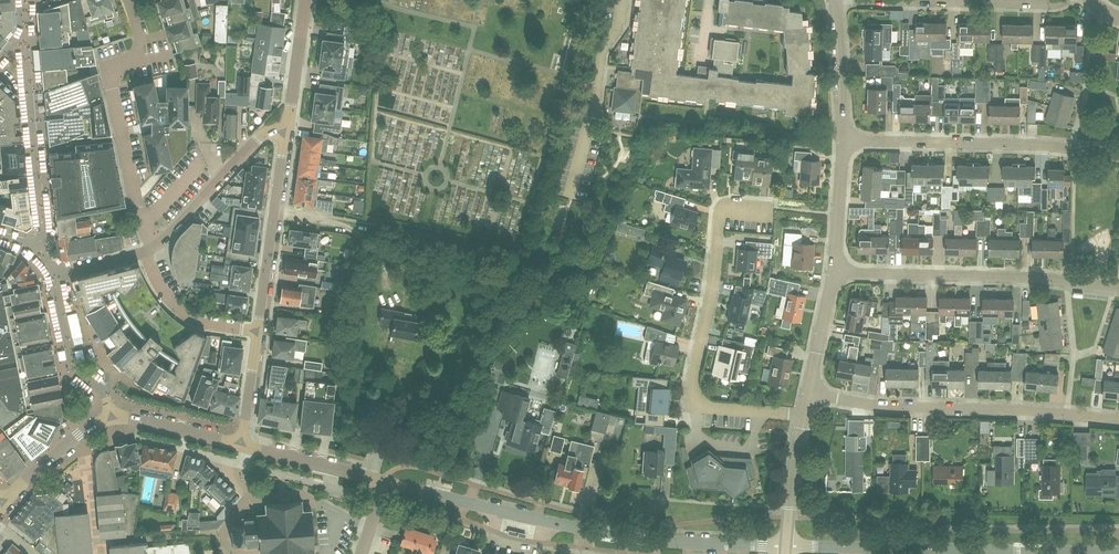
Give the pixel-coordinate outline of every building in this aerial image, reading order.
[(15,9),(15,7),(16,7),(15,0),(0,0),(0,10),(15,9)] [(81,0),(71,0),(37,11),(40,47),(70,43),(68,31),(77,30),(78,44),(91,43),(88,29),(81,0)] [(98,5),(100,5),(99,0),(88,0),(92,14),(89,15),(91,22),(103,18),(102,12),(100,13),(98,5)] [(112,8),(113,8),(110,0),(99,0),(100,5),(98,5),(100,13),(102,12),(103,18),(114,15),(112,8)] [(161,0),(158,1),(162,15),(165,14),(169,25),(186,20),(180,0),(162,0),(161,0)] [(186,20),(193,46),(201,44),(198,31),(197,31),(194,19),(201,17),(199,11),(196,0),(188,0),(190,6),(186,7),(184,0),(180,0),(186,20)] [(712,38),(710,53),(712,53),(712,57),(714,58),(713,69),(700,67),(700,72),(699,74),(699,77),(681,74),(676,74),(677,69),(678,60),(679,55),(685,0),(639,0),(638,5),(641,6),(641,11),(638,10),(631,68),(630,72),(618,70),(617,70),(615,89),(613,109),(616,109),(639,112),(641,95),(642,93),(648,93),(648,96),(705,102),(705,99),(706,95),(716,96),(715,100),(772,107),(777,107),(785,108),(785,113),(796,115),(795,121),(806,122),(807,116),(811,116),(816,74),(814,74),(807,73),(807,67),(810,67),(810,63),(809,47),(808,32),(807,25),(802,25),(802,19),(801,12),(788,11),(789,5),(744,0),(718,0),(717,10),(720,11),(718,26),(725,27),(725,22),(730,23),(753,26),(753,27),(759,28),(759,27),(783,29),(784,31),(784,39),(782,39),(783,46),(786,46),(787,64),(786,64),(786,72),(793,73),(793,75),(792,80),(792,82),(792,84),(763,81),(763,80),(756,79),(756,82),(738,80),(738,77),(732,76),(733,66),(736,67),(737,54),(739,55),(741,45),(739,45),(739,41),(735,41),(735,39),(726,38),(726,40),(712,38)] [(215,41),(226,41),(227,4),(216,4),(215,41)] [(209,8),(199,11),(201,17),(210,14),(209,8)] [(10,29),(17,28),(15,9),(0,10),(0,31),(5,35),(10,29)] [(904,10),(891,10),(890,19),(904,19),(904,10)] [(254,22),(262,23),(262,11),(254,11),(254,22)] [(283,26),(285,13),(272,11),(270,24),(283,26)] [(106,28),(114,25),(112,19),(104,22),(106,28)] [(174,52),(193,46),(186,20),(169,25),(166,26),(174,52)] [(931,39),(932,23),(917,22),(916,39),(924,39),(924,45),(931,45),(931,39)] [(278,75),(286,27),(259,23),(252,71),(265,73),(278,75)] [(351,42),(363,43),(349,23),(347,23),(346,35),(337,33),(336,39),(334,41),(323,39),(322,44),(321,43),(318,53),(342,56),(348,57),(349,48),(350,48),(351,42)] [(947,40),(947,23),(932,23),(931,39),(947,40)] [(975,40),(975,23),(960,23),(960,43),(953,42),(953,59),(960,59),(960,47),(975,48),(975,40)] [(990,41),(990,23),(975,23),(975,40),(990,41)] [(863,36),(867,36),(867,43),(883,43),(890,43),(891,43),(891,24),(869,24),(868,28),(867,28),(867,29),(863,29),(863,36)] [(1019,41),(1019,24),(1003,24),(1003,40),(1012,41),(1012,48),(1018,49),(1018,41),(1019,41)] [(1034,41),(1034,24),(1019,24),(1019,41),(1034,41)] [(1062,49),(1062,25),(1047,25),(1047,41),(1052,42),(1052,49),(1062,49)] [(1077,42),(1077,25),(1062,25),(1062,49),(1076,49),(1076,62),(1083,62),(1083,45),(1077,45),(1077,42)] [(910,46),(910,42),(909,42),(910,29),(902,29),(902,46),(910,46)] [(2,46),(1,46),(8,38),(5,35),(0,31),(0,48),(2,46)] [(211,32),(203,32),(202,41),(211,42),(211,32)] [(883,43),(867,43),(866,58),(883,59),(890,59),(890,51),(890,44),(890,43),(883,43)] [(73,67),(78,66),(94,65),(96,65),(93,48),(92,48),(91,44),(41,49),(43,70),(73,66),(73,67)] [(1003,71),(1004,44),(997,44),(996,60),(996,71),(1003,71)] [(1115,60),(1116,52),(1103,51),(1102,59),(1115,60)] [(347,67),(347,66),(348,57),(342,56),(318,53),(318,63),(319,63),(319,68),(330,69),(331,71),(330,78),(345,80),(347,67)] [(185,79),(198,77),(196,63),(183,65),(185,79)] [(878,76),(882,76),(893,76),(908,76),(909,73),(899,72),(899,69),(895,65),(881,65),(881,64),(878,64),(878,76)] [(79,78),(78,66),(73,67),(73,66),(43,70),(45,90),(79,78)] [(50,112),(72,110),(72,108),(103,95),(98,71),(79,78),(45,90),(45,94),(47,112),(50,112)] [(270,108),(273,88),(261,87),(261,84),(264,84),(265,73),(252,71),(250,81),(251,81),(251,84),(250,90),(250,91),(249,98),(257,99),(256,106),(270,108)] [(240,75),(239,93),(248,93),(249,93),(250,76),(249,75),(242,75),(240,75)] [(893,76),(882,76),(882,89),(870,89),(870,104),(865,104),(865,110),(870,110),(870,111),(887,111),(887,89),(893,89),(893,76)] [(931,101),(939,101),(939,85),(939,77),(931,77),(931,85),(931,95),(916,94),(916,97),(916,120),(931,120),(931,104),(931,101)] [(23,142),(20,111),(18,97),(0,81),(0,144),(23,142)] [(1038,89),(1039,81),(1031,81),(1030,88),(1038,89)] [(157,99),(153,82),(134,86),(142,122),(151,120),(151,127),(151,133),(145,134),(152,170),(172,166),(164,131),(169,131),(169,124),(187,123),(187,86),(167,87),(167,99),(157,99)] [(218,122),(219,96),(209,96),(210,84),(198,83),(197,109),(204,110),(204,121),(208,121),(209,123),(215,123),(216,122),(218,122)] [(916,97),(905,97),(903,94),(901,94),(901,84),(894,83),(894,100),(900,100),(900,103),(901,103),(900,120),(916,120),(916,97)] [(313,96),(311,106),(334,109),(341,110),(343,101),(344,87),(329,85),(328,92),(326,93),(315,92),(315,96),(313,96)] [(1027,103),(1028,87),(1020,87),(1020,99),(1005,98),(1005,105),(1006,105),(1005,122),(1020,122),(1020,103),(1027,103)] [(1071,111),(1075,97),(1054,91),(1050,106),(1071,111)] [(70,139),(111,134),(103,95),(72,108),(72,110),(50,112),(51,118),(47,118),(49,145),(50,145),(50,144),(70,138),(70,139)] [(946,102),(945,102),(945,105),(946,105),(945,121),(961,121),(961,98),(954,97),(946,97),(946,102)] [(976,102),(976,98),(961,98),(961,121),(975,121),(976,104),(976,102)] [(236,136),(237,113),(236,113),(236,105),(225,104),(224,135),(236,136)] [(1005,122),(1006,105),(1005,105),(990,105),(990,122),(1005,122)] [(340,132),(341,124),(335,123),(335,119),(333,116),(334,109),(311,106),(310,116),(312,116),(311,120),(322,122),(324,124),(323,130),(340,132)] [(1066,126),(1071,111),(1050,106),(1046,120),(1066,126)] [(338,144),(339,138),(336,137),(326,133),(322,133),(321,139),(303,136),(303,140),(303,141),(301,142),(301,146),(302,148),(302,149),(319,151),(326,152),(328,142),(338,144)] [(113,144),(112,141),(94,143),(76,144),(77,151),(58,153),(58,152),(49,153),(54,205),(55,205),(57,218),(125,205),(123,195),(124,194),(122,186),(121,186),(119,174),(120,173),(118,166),(118,165),(117,165),(114,153),(115,152),(113,144)] [(2,178),(2,175),(26,173),(25,157),(24,146),(23,142),(0,144),(0,178),(2,178)] [(719,168),(721,149),(694,147),(692,169),(683,168),(681,186),(709,188),(710,167),(719,168)] [(335,166),(336,161),(324,159),(324,158),(318,157),(319,151),(302,149),(300,161),(317,163),(335,166)] [(751,180),(753,156),(754,151),(736,150),(733,178),(751,180)] [(818,183),(819,161),(810,160),(811,152),(795,151),(794,159),(802,160),(801,182),(818,183)] [(891,153),(890,162),(900,162),(900,153),(891,153)] [(769,186),(771,158),(753,156),(751,180),(751,184),(769,186)] [(299,170),(298,174),(315,176),(328,178),(329,172),(316,171),(317,163),(300,161),(300,162),(300,163),(298,164),(298,168),(299,170)] [(928,191),(929,161),(923,161),(923,164),(913,163),(912,174),(915,174),(915,182),(921,182),(921,192),(928,192),(928,191)] [(945,174),(945,164),(936,164),(936,161),(929,161),(928,191),(942,192),(942,208),(951,208),(951,200),(951,186),(943,186),(943,183),(942,183),(942,182),(942,174),(945,174)] [(243,193),(261,195),(262,190),(263,191),(264,183),(263,183),(265,167),(263,166),(264,165),(263,164),(263,163),(262,163),(262,162),(261,162),(260,162),(259,162),(258,162),(257,162),(257,163),(256,163),(256,165),(253,165),(252,173),(247,172),(243,168),(235,176),(238,180),(245,181),(244,187),(233,185),(232,187),(229,190),(228,191),(243,193)] [(964,183),(974,183),(975,162),(968,162),(968,165),(958,164),(958,174),(954,174),(954,186),(959,186),(959,190),(964,190),(964,183)] [(991,175),(991,165),(981,165),(981,162),(975,162),(974,183),(987,183),(988,175),(991,175)] [(1019,194),(1020,163),(1013,163),(1013,165),(1003,165),(1003,176),(1006,176),(1006,184),(1018,184),(1018,194),(1019,194)] [(1032,201),(1041,201),(1041,188),(1041,182),(1033,182),(1033,176),(1036,176),(1036,166),(1027,166),(1027,163),(1020,163),(1019,194),(1028,194),(1028,195),(1032,195),(1032,201)] [(883,177),(883,169),(875,168),(875,166),(865,165),(864,175),(861,175),(861,181),(891,184),(905,184),(906,170),(897,170),(897,177),(892,177),(883,177)] [(1071,184),(1071,175),(1065,174),(1065,169),(1048,169),(1048,185),(1056,185),(1056,198),(1064,198),(1065,184),(1071,184)] [(7,224),(26,229),(32,225),(32,224),(31,212),(30,212),(27,192),(28,192),(28,189),(26,175),(2,178),(0,178),(0,190),(10,189),(10,190),(11,190),(13,206),(13,207),(12,206),(0,203),(0,222),(7,224)] [(296,188),(296,189),(313,192),(318,192),(319,185),(332,186),(333,181),(315,179),(298,177),(297,181),(296,182),(295,187),(296,188)] [(891,191),(891,184),(861,181),(860,188),(863,188),(862,198),(873,199),(873,196),(881,196),(882,190),(891,191)] [(914,199),(914,185),(905,185),(905,199),(914,199)] [(959,190),(959,186),(951,186),(951,200),(959,200),(959,190)] [(996,201),(996,187),(988,187),(987,201),(996,201)] [(1005,187),(996,187),(996,201),(1003,201),(1004,201),(1005,187)] [(295,197),(294,202),(312,205),(323,207),(323,210),(332,211),(333,200),(324,199),(324,201),(317,200),(318,192),(313,192),(296,189),(296,190),(295,191),(294,196),(295,197)] [(668,193),(657,190),(655,196),(663,198),(664,197),(667,198),(663,210),(674,213),(671,222),(692,229),(697,212),(683,207),(685,198),(669,193),(668,193)] [(261,199),(261,195),(243,193),(242,200),(222,197),(221,203),(233,205),(239,206),(242,207),(242,205),(260,207),(260,205),(263,205),(264,199),(261,199)] [(897,208),(897,198),(883,196),(883,207),(897,208)] [(239,206),(233,205),(230,225),(236,226),(257,229),(257,230),(259,230),(260,222),(259,221),(259,217),(252,216),(253,209),(242,207),(239,206)] [(897,218),(897,234),(897,246),(903,246),(903,252),(918,253),(919,224),(919,223),(909,223),(909,235),(905,234),(905,236),(904,236),(904,217),(904,208),(897,208),(897,217),(897,218)] [(941,235),(941,219),(941,213),(934,213),(933,235),(941,235)] [(76,223),(75,217),(56,220),(58,236),(77,233),(77,235),(90,233),(90,231),(89,220),(76,223)] [(202,222),(197,218),(179,236),(175,244),(172,257),(173,265),(178,278),(186,288),(196,273),(202,222)] [(631,235),(633,226),(618,222),(616,230),(631,235)] [(1027,237),(1028,223),(1027,223),(1020,222),(1020,237),(1027,237)] [(933,253),(933,237),(925,237),(925,224),(919,224),(918,253),(933,253)] [(962,238),(962,225),(955,224),(955,237),(947,237),(946,254),(962,254),(962,238)] [(256,241),(257,230),(257,229),(236,226),(230,225),(229,237),(234,237),(234,238),(256,241)] [(1005,255),(1006,231),(1006,228),(998,227),(998,238),(990,238),(990,254),(1005,255)] [(1049,239),(1049,256),(1063,256),(1064,242),(1063,242),(1063,239),(1056,239),(1056,228),(1049,227),(1048,239),(1049,239)] [(874,252),(875,228),(862,228),(860,230),(859,251),(874,252)] [(889,252),(889,236),(882,235),(882,228),(875,228),(874,252),(889,252)] [(316,258),(316,253),(319,234),(290,230),(289,235),(288,236),(287,241),(288,243),(305,245),(304,256),(316,258)] [(1020,255),(1020,238),(1012,238),(1012,231),(1006,231),(1005,255),(1011,255),(1011,257),(1019,257),(1019,255),(1020,255)] [(813,255),(814,244),(801,243),(802,233),(785,232),(784,244),(792,245),(791,266),(809,267),(810,254),(813,255)] [(90,236),(90,233),(77,235),(78,238),(72,239),(72,236),(58,238),(62,260),(111,252),(122,249),(120,235),(94,239),(94,236),(90,236)] [(226,257),(235,258),(245,259),(246,253),(254,254),(254,249),(256,249),(257,241),(256,241),(234,238),(234,237),(229,237),(226,257)] [(976,254),(976,238),(962,238),(962,254),(976,254)] [(1049,256),(1049,239),(1048,239),(1034,239),(1033,255),(1049,256)] [(771,257),(772,242),(752,241),(751,249),(738,248),(736,269),(752,270),(754,255),(771,257)] [(653,263),(664,266),(663,271),(660,280),(677,285),(680,277),(685,260),(675,257),(677,252),(654,244),(650,256),(648,261),(653,263)] [(2,276),(8,261),(12,263),(15,256),(10,254),(11,253),(1,249),(0,251),(0,275),(2,276)] [(413,267),(415,258),(395,254),(393,264),(413,267)] [(284,270),(284,272),(302,274),(311,275),(312,267),(316,267),(317,258),(316,258),(304,256),(303,260),(286,258),(285,263),(284,264),(284,269),(284,270)] [(211,272),(250,278),(250,276),(250,275),(252,274),(253,269),(251,267),(247,266),(248,260),(245,259),(235,258),(234,264),(233,264),(232,269),(226,268),(226,266),(212,264),(211,272)] [(25,271),(29,267),(22,262),(11,272),(6,278),(7,283),(6,283),(7,288),(3,289),(0,284),(0,330),(11,328),(14,344),(14,345),(49,338),(38,282),(34,283),(33,280),(35,279),(34,275),(33,276),(32,273),(27,274),(25,271)] [(123,367),(125,368),(136,355),(143,360),(132,374),(133,375),(133,376),(152,389),(154,387),(155,385),(166,391),(184,399),(201,350),(207,336),(204,335),(194,331),(193,331),(184,325),(178,321),(170,315),(163,307),(158,302),(153,295),(149,288),(144,278),(141,272),(139,265),(138,262),(81,277),(74,279),(77,288),(81,299),(87,311),(86,311),(89,317),(94,325),(102,337),(110,347),(106,351),(123,367)] [(607,270),(598,266),(595,273),(604,276),(607,270)] [(349,292),(351,284),(353,274),(337,271),(335,282),(334,289),(349,292)] [(230,287),(248,290),(251,289),(251,284),(249,282),(250,278),(211,272),(210,278),(231,281),(230,287)] [(800,322),(805,300),(806,296),(795,294),(797,283),(769,276),(765,291),(786,296),(779,326),(788,328),(790,319),(800,322)] [(682,315),(686,305),(684,304),(685,300),(666,294),(668,287),(647,280),(643,293),(653,296),(650,304),(665,309),(662,319),(678,324),(681,314),(682,315)] [(280,301),(280,302),(313,306),(315,286),(299,284),(298,288),(282,286),(281,295),(280,295),(280,300),(280,301)] [(749,301),(754,302),(763,304),(766,292),(757,290),(742,286),(739,296),(733,295),(727,319),(736,321),(734,327),(744,330),(746,323),(744,323),(749,301)] [(246,311),(246,307),(248,307),(248,302),(247,301),(248,296),(215,292),(214,301),(227,302),(226,308),(227,308),(226,312),(235,313),(235,309),(246,311)] [(912,312),(912,297),(897,296),(897,302),(890,302),(890,316),(890,339),(897,340),(897,322),(903,322),(903,312),(911,312),(912,312)] [(877,307),(878,302),(868,300),(852,297),(849,311),(865,314),(865,315),(870,316),(872,306),(877,307)] [(927,313),(927,297),(912,297),(912,312),(911,312),(911,322),(918,323),(919,313),(927,313)] [(955,314),(956,297),(940,297),(940,313),(940,320),(933,320),(933,334),(940,334),(940,322),(947,322),(947,313),(955,314)] [(970,314),(971,298),(956,297),(955,314),(955,325),(962,326),(963,314),(970,314)] [(998,323),(999,314),(999,298),(984,298),(983,321),(977,321),(976,341),(977,341),(977,342),(991,343),(991,334),(984,333),(984,322),(998,323)] [(1013,314),(1014,298),(999,298),(999,314),(1013,314)] [(1038,318),(1060,315),(1058,300),(1037,303),(1038,318)] [(414,338),(417,321),(409,320),(410,313),(381,308),(379,322),(392,324),(390,334),(414,338)] [(862,329),(865,315),(865,314),(849,311),(847,326),(862,329)] [(1040,333),(1062,330),(1060,315),(1038,318),(1040,333)] [(305,327),(305,324),(306,319),(278,316),(277,323),(275,323),(275,330),(276,330),(276,331),(295,333),(296,326),(305,327)] [(1113,322),(1108,336),(1118,339),(1118,324),(1113,322)] [(672,365),(677,345),(664,342),(666,332),(647,325),(644,338),(654,341),(650,358),(658,360),(657,361),(672,365)] [(14,344),(11,328),(0,330),(0,347),(14,344)] [(889,340),(889,334),(869,330),(868,337),(874,338),(882,340),(889,340)] [(1042,348),(1063,345),(1062,330),(1040,333),(1042,348)] [(856,362),(860,336),(845,333),(844,340),(854,342),(854,346),(850,345),(848,360),(840,359),(838,375),(853,378),(856,362)] [(285,341),(275,340),(274,347),(273,346),(272,353),(273,353),(273,354),(292,357),(293,349),(304,350),(306,339),(286,336),(285,341)] [(1108,336),(1103,350),(1112,353),(1109,360),(1118,361),(1118,339),(1108,336)] [(882,340),(874,338),(873,343),(876,343),(876,346),(881,347),(882,344),(882,341),(882,340)] [(241,360),(243,348),(231,346),(231,341),(223,340),(221,358),(241,360)] [(714,369),(715,371),(715,373),(737,378),(743,354),(751,356),(753,345),(733,340),(731,348),(721,346),(717,363),(715,365),(714,369)] [(569,369),(574,352),(576,344),(564,341),(563,345),(562,349),(564,349),(556,375),(566,378),(569,369)] [(9,362),(12,359),(10,350),(14,345),(14,344),(0,347),(0,364),(9,362)] [(20,367),(54,361),(51,344),(20,350),(18,354),(20,366),(20,367)] [(887,364),(889,344),(882,344),(881,347),(881,348),(880,364),(887,364)] [(340,355),(341,346),(331,345),(330,354),(340,355)] [(786,386),(792,358),(782,356),(784,348),(768,345),(766,354),(773,356),(768,382),(786,386)] [(880,364),(881,348),(874,347),(873,358),(866,357),(865,363),(856,362),(853,378),(854,378),(853,381),(862,382),(863,380),(869,381),(871,373),(872,363),(880,364)] [(574,352),(569,369),(576,371),(580,353),(574,352)] [(1027,353),(1019,353),(1019,369),(1028,369),(1028,368),(1026,368),(1027,353)] [(495,358),(492,367),(501,370),(504,360),(505,356),(496,354),(495,358)] [(240,372),(241,360),(221,358),(219,370),(240,372)] [(1102,378),(1104,359),(1097,358),(1095,378),(1102,378)] [(321,370),(322,362),(305,360),(304,368),(315,370),(321,370)] [(933,360),(933,367),(932,385),(948,386),(949,369),(949,361),(933,360)] [(23,385),(58,379),(54,361),(20,367),(23,385)] [(979,386),(995,387),(995,370),(995,362),(988,362),(988,370),(979,370),(979,386)] [(995,370),(995,387),(1011,387),(1011,380),(1011,371),(1011,370),(1006,370),(1006,362),(995,362),(995,370)] [(277,424),(283,382),(286,365),(271,363),(265,399),(261,398),(258,417),(261,421),(277,424)] [(20,367),(20,366),(0,370),(0,399),(5,406),(6,407),(8,408),(9,409),(11,410),(12,410),(25,413),(61,421),(65,414),(58,379),(23,385),(20,367)] [(221,377),(222,371),(204,367),(202,374),(201,374),(192,402),(207,406),(214,388),(216,388),(218,379),(218,376),(221,377)] [(303,378),(304,368),(295,367),(294,377),(303,378)] [(902,385),(903,368),(887,368),(886,385),(902,385)] [(918,385),(918,368),(903,368),(902,385),(918,385)] [(965,386),(965,369),(949,369),(948,386),(965,386)] [(1041,389),(1043,372),(1028,371),(1026,381),(1026,387),(1041,389)] [(1057,391),(1059,374),(1043,372),(1041,389),(1057,391)] [(631,386),(646,388),(644,415),(665,417),(668,379),(632,376),(631,386)] [(1094,385),(1095,378),(1082,376),(1081,384),(1094,385)] [(1115,376),(1114,380),(1105,379),(1103,395),(1118,397),(1118,376),(1115,376)] [(315,430),(320,381),(305,379),(300,429),(315,430)] [(223,411),(231,382),(225,381),(222,392),(216,390),(211,406),(212,408),(223,411)] [(330,431),(334,382),(320,381),(315,430),(330,431)] [(233,414),(237,411),(239,396),(234,395),(237,384),(231,382),(223,411),(233,414)] [(293,427),(293,424),(296,402),(286,401),(289,383),(283,382),(277,424),(293,427)] [(540,420),(525,416),(530,398),(502,391),(497,408),(504,410),(502,417),(513,420),(507,443),(535,450),(541,427),(551,429),(556,411),(544,407),(540,420)] [(579,397),(577,404),(587,406),(588,400),(579,397)] [(13,423),(25,413),(12,410),(11,410),(9,409),(8,408),(6,407),(5,406),(0,399),(0,431),(1,433),(13,423)] [(605,433),(610,413),(596,410),(591,429),(605,433)] [(48,444),(61,421),(25,413),(13,423),(48,444)] [(990,433),(990,421),(981,421),(980,433),(990,433)] [(31,460),(46,448),(49,445),(48,444),(13,423),(1,433),(24,463),(30,458),(31,460)] [(661,472),(662,462),(663,456),(672,457),(675,427),(653,425),(653,432),(663,433),(662,449),(655,449),(655,451),(643,450),(642,473),(654,474),(654,471),(661,472)] [(8,478),(25,465),(24,464),(24,463),(1,433),(0,431),(0,471),(6,478),(8,478)] [(561,453),(565,438),(554,435),(550,450),(561,453)] [(866,485),(863,485),(863,450),(866,450),(867,435),(857,435),(846,435),(846,449),(846,475),(850,475),(853,475),(853,491),(862,491),(866,491),(866,485)] [(1017,456),(1025,456),(1025,438),(1017,438),(1017,456)] [(571,487),(582,443),(571,440),(564,465),(558,463),(553,481),(567,485),(567,486),(571,487)] [(141,460),(142,453),(137,454),(135,443),(126,445),(126,443),(124,444),(124,443),(123,443),(122,443),(122,442),(121,442),(121,443),(120,443),(119,443),(119,444),(118,444),(118,445),(116,445),(117,449),(109,451),(113,467),(121,465),(130,463),(131,468),(134,470),(141,469),(140,465),(141,460)] [(582,488),(589,465),(594,445),(582,443),(571,487),(577,488),(577,487),(582,488)] [(1088,443),(1073,443),(1073,459),(1087,459),(1088,443)] [(172,472),(177,451),(144,444),(142,453),(141,460),(140,465),(172,472)] [(764,451),(703,445),(698,488),(759,494),(764,451)] [(1013,455),(1013,445),(994,445),(994,455),(996,455),(996,483),(1013,484),(1014,456),(1013,455)] [(134,534),(139,494),(120,492),(118,484),(116,478),(116,477),(109,451),(109,449),(102,451),(101,451),(100,452),(99,453),(98,454),(96,457),(95,459),(94,463),(95,467),(97,495),(101,495),(105,536),(134,534)] [(190,479),(203,460),(186,455),(181,477),(190,479)] [(1046,459),(1046,464),(1043,464),(1042,489),(1040,489),(1039,496),(1042,499),(1053,499),(1054,493),(1060,493),(1060,465),(1059,465),(1060,459),(1046,459)] [(201,489),(201,488),(216,472),(203,460),(190,479),(190,488),(201,489)] [(891,462),(891,478),(878,478),(878,491),(891,491),(908,491),(909,485),(917,486),(917,469),(909,469),(909,463),(891,462)] [(963,483),(963,466),(934,465),(934,483),(963,483)] [(1116,494),(1118,494),(1118,477),(1116,477),(1116,469),(1102,468),(1102,472),(1087,472),(1087,476),(1087,494),(1116,494)] [(220,489),(217,486),(223,479),(216,472),(201,488),(201,489),(203,487),(213,496),(220,489)] [(123,475),(116,477),(116,478),(118,484),(125,482),(123,475)] [(221,504),(235,490),(223,479),(217,486),(220,489),(213,496),(221,504)] [(57,493),(63,497),(67,490),(60,487),(57,493)] [(175,512),(179,493),(167,491),(163,509),(175,512)] [(37,496),(34,494),(12,521),(35,541),(38,537),(40,539),(56,519),(56,515),(63,514),(62,503),(52,496),(37,496)] [(313,548),(314,548),(311,508),(310,508),(310,512),(304,512),(303,510),(301,510),(301,503),(303,503),(303,501),(292,502),(292,500),(275,501),(275,504),(264,505),(264,506),(267,506),(267,513),(265,513),(266,515),(258,515),(258,513),(257,513),(257,518),(244,519),(244,518),(242,518),(243,526),(230,527),(231,542),(239,541),(239,544),(244,544),(245,549),(246,549),(246,548),(259,547),(259,551),(261,551),(261,553),(314,553),(313,548)] [(217,520),(224,519),(232,510),(226,505),(216,516),(217,520)] [(90,536),(88,512),(86,512),(66,514),(63,515),(63,514),(56,515),(56,519),(40,539),(39,541),(40,541),(34,548),(41,553),(47,547),(56,553),(91,553),(90,536)] [(189,528),(200,528),(200,514),(191,514),(190,517),(189,517),(189,528)] [(435,543),(436,539),(433,538),(433,536),(405,528),(401,543),(411,546),(411,549),(428,553),(432,553),(435,543)] [(147,542),(110,546),(111,553),(189,553),(188,543),(147,547),(147,542)] [(468,547),(468,546),(468,545),(468,544),(467,544),(467,543),(466,543),(465,542),(464,542),(463,543),(462,543),(461,544),(461,545),(459,544),(456,553),(477,553),(478,551),(468,547)] [(12,544),(4,553),(23,553),(12,544)]
